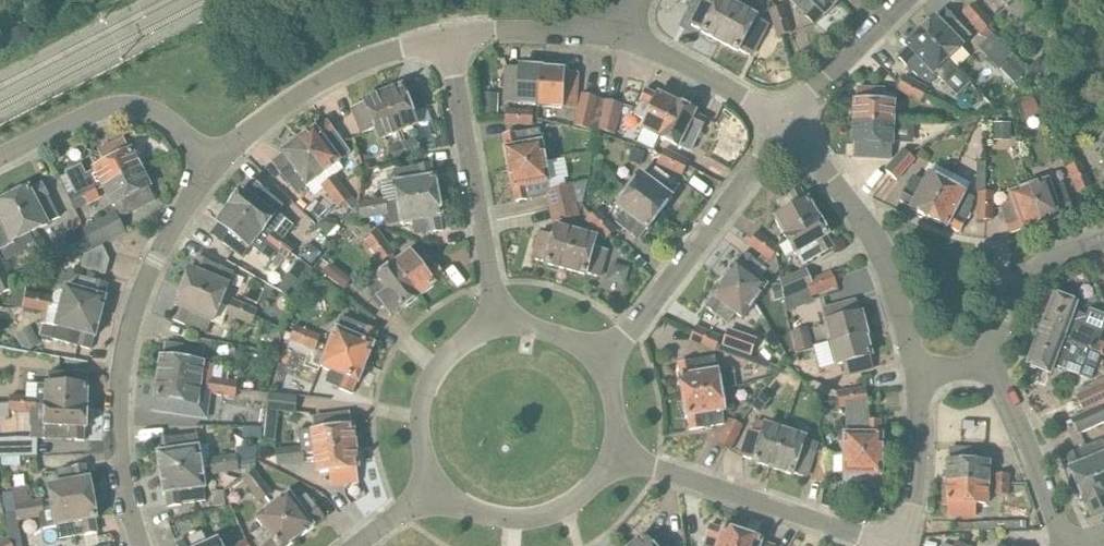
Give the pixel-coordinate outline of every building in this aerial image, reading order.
[(741,7),(728,0),(702,0),(705,1),(692,25),(703,31),(703,32),(722,42),(739,8),(741,7)] [(839,2),(838,0),(792,0),(816,23),(824,15),(825,16),(839,2)] [(1015,0),(986,0),(996,13),(1005,6),(1006,8),(1015,0)] [(973,24),(984,14),(974,4),(964,14),(973,24)] [(774,25),(788,20),(783,6),(769,11),(774,25)] [(759,17),(741,7),(722,42),(739,51),(739,50),(750,56),(767,25),(757,20),(759,17)] [(921,33),(957,69),(958,69),(949,60),(965,46),(965,45),(973,37),(946,10),(937,19),(936,18),(921,33)] [(983,34),(988,29),(993,24),(984,14),(973,24),(983,34)] [(788,20),(774,25),(778,37),(792,32),(788,20)] [(30,35),(24,24),(10,31),(16,43),(30,35)] [(988,29),(983,34),(988,39),(979,48),(998,68),(1013,55),(988,29)] [(944,83),(957,69),(921,33),(906,47),(907,48),(899,57),(918,76),(926,69),(934,77),(936,75),(944,83)] [(1016,83),(1029,71),(1014,56),(1001,68),(1016,83)] [(1040,58),(1031,66),(1040,75),(1048,66),(1040,58)] [(539,108),(542,67),(520,66),(520,68),(507,67),(506,95),(519,95),(518,105),(537,106),(537,108),(539,108)] [(542,67),(539,108),(563,110),(564,99),(576,100),(578,73),(564,72),(564,71),(543,69),(543,67),(542,67)] [(908,96),(916,82),(904,76),(897,90),(908,96)] [(916,82),(908,96),(922,103),(929,89),(916,82)] [(384,94),(400,134),(421,126),(415,113),(426,109),(416,83),(403,88),(403,87),(384,94)] [(660,140),(679,103),(659,93),(658,95),(647,90),(635,115),(645,120),(640,130),(660,140)] [(866,124),(896,124),(896,102),(885,101),(885,91),(858,90),(857,101),(855,101),(854,124),(866,124)] [(498,114),(498,94),(479,93),(479,114),(498,114)] [(379,143),(400,134),(384,94),(364,102),(365,103),(354,107),(364,133),(374,129),(379,143)] [(599,107),(600,99),(582,94),(574,125),(602,131),(604,123),(609,124),(612,110),(599,107)] [(1032,97),(1019,103),(1025,117),(1039,111),(1032,97)] [(604,123),(602,131),(616,135),(623,104),(600,99),(599,107),(612,110),(609,124),(604,123)] [(679,103),(660,140),(680,149),(685,138),(695,143),(707,118),(695,113),(696,111),(679,103)] [(519,124),(520,111),(506,110),(505,124),(519,124)] [(520,111),(519,124),(533,125),(534,112),(520,111)] [(299,140),(324,174),(351,154),(327,121),(317,129),(316,128),(299,140)] [(1011,140),(1011,122),(994,122),(994,140),(1011,140)] [(866,124),(854,124),(853,144),(855,144),(855,156),(883,157),(883,146),(895,146),(896,124),(866,124)] [(507,169),(547,162),(544,140),(542,141),(540,130),(503,137),(505,149),(504,149),(507,169)] [(404,143),(410,157),(423,152),(417,138),(404,143)] [(87,204),(100,197),(97,191),(102,188),(141,168),(132,150),(130,151),(125,140),(98,153),(104,164),(93,170),(94,171),(88,175),(82,164),(65,173),(66,174),(75,192),(80,190),(87,204)] [(306,187),(324,174),(299,140),(282,152),(283,154),(273,161),(290,184),(297,194),(306,187)] [(396,163),(410,157),(404,143),(391,149),(396,163)] [(894,159),(907,171),(916,159),(903,148),(894,159)] [(641,166),(645,153),(633,149),(628,161),(641,166)] [(671,170),(677,156),(664,149),(657,163),(671,170)] [(677,156),(671,170),(683,176),(690,161),(677,156)] [(898,181),(907,171),(894,159),(885,169),(898,181)] [(977,192),(986,192),(986,161),(977,161),(977,192)] [(1073,181),(1087,175),(1081,161),(1067,167),(1073,181)] [(549,191),(549,184),(551,184),(547,162),(507,169),(511,189),(512,189),(514,201),(544,197),(546,196),(544,192),(549,191)] [(396,204),(439,197),(436,177),(434,178),(432,165),(392,171),(396,204)] [(141,168),(102,188),(112,208),(116,206),(121,216),(155,198),(149,187),(150,186),(141,168)] [(628,190),(660,214),(673,197),(671,196),(679,187),(655,169),(649,178),(641,172),(628,190)] [(947,185),(948,182),(929,172),(924,181),(914,176),(906,190),(899,202),(912,208),(930,218),(947,185)] [(1087,175),(1073,181),(1078,194),(1093,187),(1087,175)] [(330,197),(343,186),(335,176),(321,186),(330,197)] [(230,207),(264,233),(279,213),(285,206),(264,190),(265,189),(253,179),(245,189),(244,188),(230,207)] [(1028,186),(1042,224),(1062,217),(1061,215),(1074,211),(1070,201),(1064,184),(1053,188),(1050,179),(1028,186)] [(561,206),(582,200),(586,181),(573,184),(549,191),(544,192),(546,196),(549,209),(561,206)] [(34,259),(49,252),(42,237),(40,238),(37,233),(50,226),(49,223),(60,217),(49,195),(50,195),(43,182),(30,189),(29,188),(11,197),(35,242),(35,243),(28,247),(29,249),(34,259)] [(947,185),(930,218),(959,233),(966,221),(965,221),(976,200),(966,195),(968,193),(948,182),(947,185)] [(343,186),(330,197),(338,207),(351,197),(343,186)] [(1023,231),(1042,224),(1028,186),(1008,194),(1012,203),(1000,207),(1006,224),(1011,233),(1022,229),(1023,231)] [(786,237),(820,217),(810,199),(808,200),(802,189),(777,203),(782,213),(773,218),(785,239),(786,237)] [(648,231),(660,214),(628,190),(614,208),(622,214),(616,223),(639,240),(647,230),(648,231)] [(994,192),(986,192),(977,192),(977,207),(994,206),(994,192)] [(29,249),(28,247),(35,243),(35,242),(11,197),(0,203),(0,248),(1,249),(7,261),(29,249)] [(396,204),(387,205),(388,214),(390,225),(399,223),(400,225),(413,223),(415,234),(429,232),(442,230),(441,218),(442,217),(439,197),(396,204)] [(388,214),(387,205),(386,198),(372,200),(375,216),(388,214)] [(375,216),(372,200),(358,202),(361,219),(362,218),(375,216)] [(552,223),(580,216),(582,200),(561,206),(549,209),(552,223)] [(994,220),(994,206),(977,207),(977,220),(994,220)] [(271,238),(264,233),(230,207),(217,223),(218,224),(210,234),(223,245),(224,245),(243,259),(251,249),(268,261),(276,252),(287,239),(276,231),(271,238)] [(598,208),(587,219),(585,221),(594,230),(595,228),(606,219),(607,218),(598,208)] [(94,248),(126,232),(116,212),(84,228),(94,248)] [(786,237),(785,239),(795,257),(797,256),(802,264),(834,247),(827,235),(830,234),(820,217),(786,237)] [(318,224),(328,235),(338,225),(338,224),(332,218),(324,218),(318,224)] [(606,219),(595,228),(594,230),(605,241),(611,235),(617,229),(607,218),(606,219)] [(567,260),(575,230),(555,224),(552,235),(541,232),(534,260),(546,263),(546,264),(564,269),(567,260)] [(93,248),(82,226),(63,235),(74,257),(93,248)] [(567,260),(564,269),(586,275),(586,274),(598,277),(606,250),(595,247),(598,236),(575,230),(567,260)] [(373,253),(387,242),(378,231),(364,241),(373,253)] [(761,253),(769,241),(757,232),(749,244),(761,253)] [(287,261),(292,254),(297,247),(287,239),(276,252),(287,261)] [(754,303),(755,304),(769,285),(761,279),(768,270),(775,275),(779,270),(775,255),(779,249),(769,241),(761,253),(762,254),(756,263),(744,254),(737,263),(736,262),(723,280),(754,303)] [(387,242),(373,253),(382,265),(396,254),(387,242)] [(106,276),(110,259),(104,246),(85,255),(82,269),(106,276)] [(394,263),(419,298),(420,298),(419,296),(435,286),(433,284),(443,276),(426,253),(418,259),(411,251),(394,263)] [(34,259),(42,274),(49,270),(57,267),(49,252),(34,259)] [(16,288),(0,255),(0,296),(14,289),(16,288)] [(183,287),(223,304),(226,296),(236,273),(197,257),(192,269),(191,268),(183,287)] [(299,288),(313,269),(299,259),(285,278),(299,288)] [(624,285),(630,267),(612,262),(606,280),(624,285)] [(403,310),(419,298),(394,263),(375,277),(377,279),(367,286),(391,317),(402,309),(403,310)] [(351,280),(330,264),(323,274),(344,290),(351,280)] [(826,290),(820,277),(811,281),(806,269),(780,280),(781,284),(784,298),(785,300),(809,289),(812,296),(826,290)] [(820,277),(826,290),(838,285),(832,272),(820,277)] [(52,306),(101,317),(106,297),(105,297),(108,285),(80,278),(78,288),(66,285),(64,292),(61,291),(55,295),(53,297),(52,306)] [(278,288),(291,297),(299,288),(285,278),(278,288)] [(743,320),(755,304),(754,303),(723,280),(711,296),(713,296),(705,306),(728,323),(735,315),(743,320)] [(37,311),(40,295),(27,292),(23,284),(16,288),(14,289),(11,307),(24,308),(37,311)] [(775,300),(784,298),(781,284),(772,286),(775,300)] [(215,324),(223,304),(183,287),(175,306),(177,307),(172,319),(184,325),(206,334),(211,323),(215,324)] [(52,306),(53,297),(40,295),(37,311),(49,313),(46,325),(41,324),(39,335),(54,338),(91,348),(94,338),(95,338),(101,317),(52,306)] [(1042,328),(1076,343),(1090,349),(1097,331),(1084,326),(1088,315),(1074,310),(1077,303),(1054,295),(1042,328)] [(239,320),(246,304),(233,299),(229,307),(226,315),(239,320)] [(840,339),(868,333),(862,313),(861,314),(857,301),(823,310),(826,322),(823,322),(828,341),(827,341),(827,343),(840,339)] [(258,309),(246,304),(239,320),(252,326),(253,324),(258,309)] [(328,346),(368,363),(375,345),(373,344),(378,333),(352,322),(348,332),(337,327),(328,346)] [(301,346),(308,330),(296,325),(289,341),(301,346)] [(813,347),(808,326),(791,331),(797,351),(813,347)] [(27,353),(41,344),(31,327),(17,335),(27,353)] [(703,346),(709,332),(696,327),(690,340),(703,346)] [(280,337),(279,328),(269,329),(271,339),(280,337)] [(1076,343),(1042,328),(1028,364),(1051,373),(1054,365),(1092,379),(1102,354),(1090,349),(1076,343)] [(751,356),(757,339),(729,329),(723,346),(751,356)] [(308,330),(301,346),(315,352),(322,336),(308,330)] [(709,332),(703,346),(715,351),(721,338),(709,332)] [(840,339),(827,343),(834,368),(843,365),(846,375),(873,368),(870,357),(872,356),(867,337),(869,337),(868,333),(840,339)] [(1098,340),(1094,350),(1103,354),(1103,343),(1098,340)] [(159,378),(202,385),(210,386),(211,378),(213,364),(205,363),(207,351),(165,345),(164,358),(162,358),(159,378)] [(359,384),(368,363),(328,346),(319,368),(330,372),(326,383),(340,388),(352,393),(357,383),(359,384)] [(774,354),(767,346),(761,352),(768,359),(774,354)] [(723,390),(737,388),(734,367),(717,370),(715,358),(679,364),(681,377),(680,377),(683,398),(722,391),(723,390)] [(38,406),(88,407),(89,386),(87,386),(87,374),(59,373),(51,372),(50,386),(39,385),(38,397),(38,404),(38,406)] [(1099,378),(1102,385),(1101,385),(1077,395),(1084,411),(1103,403),(1103,377),(1099,378)] [(187,405),(199,407),(202,385),(159,378),(156,399),(157,399),(156,412),(185,416),(187,405)] [(225,380),(211,378),(210,386),(209,391),(209,394),(222,396),(225,380)] [(225,380),(222,396),(236,398),(238,387),(238,382),(225,380)] [(722,391),(683,398),(686,418),(687,418),(689,429),(725,423),(724,413),(727,412),(735,411),(732,393),(738,392),(737,388),(723,390),(722,391)] [(843,454),(883,455),(883,433),(880,433),(880,422),(868,422),(868,389),(852,391),(854,405),(840,406),(840,408),(853,406),(853,422),(842,422),(842,448),(843,454)] [(760,413),(771,398),(762,391),(751,405),(760,413)] [(838,393),(840,406),(854,405),(852,391),(838,393)] [(296,413),(298,397),(269,393),(267,410),(296,413)] [(23,413),(24,396),(11,396),(10,413),(23,413)] [(38,404),(38,397),(24,396),(23,413),(32,413),(31,438),(56,439),(86,440),(86,426),(87,426),(88,407),(38,406),(38,404)] [(1103,423),(1103,410),(1102,406),(1073,419),(1080,434),(1103,423)] [(313,451),(355,446),(353,427),(351,427),(350,414),(313,419),(314,430),(311,430),(313,451)] [(737,438),(735,440),(736,441),(743,425),(730,419),(724,431),(737,438)] [(762,434),(751,429),(746,444),(742,456),(754,460),(754,462),(772,468),(782,438),(785,429),(765,422),(762,434)] [(275,440),(277,426),(266,425),(264,439),(275,440)] [(262,437),(262,427),(243,426),(243,437),(262,437)] [(782,438),(772,468),(793,475),(794,473),(804,477),(813,451),(804,448),(807,436),(785,429),(782,438)] [(731,450),(735,440),(737,438),(724,431),(718,444),(731,450)] [(200,467),(203,467),(200,445),(199,446),(197,436),(160,441),(161,451),(160,451),(162,473),(200,467)] [(19,456),(18,438),(0,439),(0,457),(1,457),(19,456)] [(1073,466),(1070,467),(1077,486),(1103,476),(1103,446),(1102,441),(1068,454),(1073,466)] [(257,458),(259,445),(237,447),(240,460),(257,458)] [(289,447),(291,464),(306,461),(303,445),(289,447)] [(355,446),(313,451),(316,474),(330,473),(332,487),(359,484),(357,468),(358,468),(355,446)] [(278,465),(291,464),(289,447),(275,449),(278,465)] [(948,482),(987,484),(988,463),(978,463),(979,449),(950,448),(950,461),(949,461),(948,482)] [(832,466),(834,454),(820,451),(819,465),(832,466)] [(224,456),(227,473),(239,471),(237,454),(224,456)] [(832,466),(819,465),(817,479),(831,481),(835,454),(834,454),(832,466)] [(883,476),(883,455),(843,454),(844,475),(853,475),(853,488),(881,488),(881,476),(883,476)] [(212,475),(227,473),(224,456),(210,458),(212,475)] [(43,507),(94,499),(90,478),(88,479),(86,467),(57,472),(59,482),(48,484),(50,501),(43,502),(43,507)] [(200,467),(162,473),(166,506),(182,505),(182,504),(195,503),(194,491),(207,489),(203,467),(200,467)] [(250,490),(263,480),(255,470),(242,480),(250,490)] [(995,485),(1009,486),(1010,474),(995,474),(995,485)] [(1077,486),(1085,505),(1087,504),(1092,516),(1103,511),(1103,476),(1077,486)] [(263,480),(250,490),(259,502),(272,492),(263,480)] [(986,506),(987,484),(948,482),(947,503),(948,503),(948,515),(977,516),(977,506),(986,506)] [(1009,495),(1009,486),(995,485),(994,494),(1009,495)] [(6,514),(17,512),(15,504),(13,492),(3,494),(6,514)] [(273,506),(298,538),(314,526),(313,525),(323,517),(314,505),(313,506),(305,496),(296,503),(289,494),(273,506)] [(42,499),(27,502),(30,518),(47,515),(49,528),(58,527),(60,538),(98,531),(96,519),(97,519),(94,499),(43,507),(43,502),(42,499)] [(30,518),(27,502),(15,504),(17,512),(18,520),(25,519),(30,518)] [(298,538),(273,506),(256,519),(263,528),(256,534),(254,536),(261,545),(289,545),(298,538)] [(956,532),(1026,529),(1026,521),(955,524),(956,532)] [(743,534),(724,528),(723,529),(712,525),(705,545),(739,545),(743,534)] [(654,529),(645,537),(643,536),(631,545),(669,545),(654,529)] [(218,540),(208,544),(203,532),(177,544),(178,545),(221,545),(218,540)] [(774,545),(762,542),(763,541),(743,534),(739,545),(774,545)]
